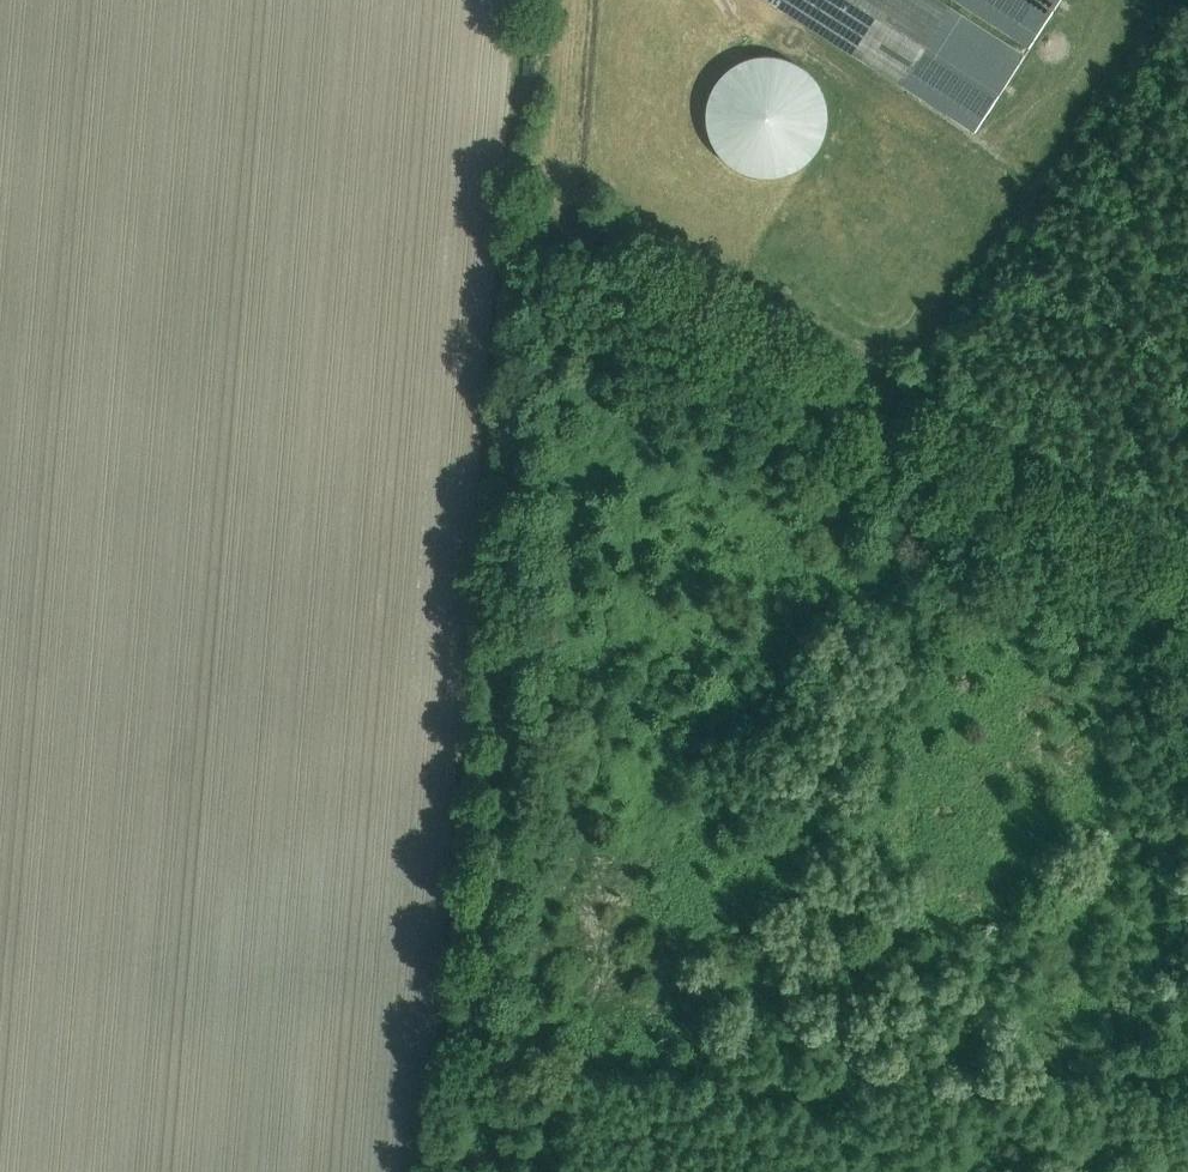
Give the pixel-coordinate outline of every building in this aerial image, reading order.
[(777,6),(902,85),(974,131),(1023,54),(937,0),(768,0),(777,6)] [(1028,46),(1057,0),(955,0),(1028,46)] [(822,145),(825,138),(827,130),(829,121),(829,113),(828,104),(825,96),(822,89),(817,81),(812,75),(806,69),(799,64),(791,61),(783,58),(775,57),(766,56),(758,57),(750,59),(742,62),(735,66),(728,72),(722,78),(717,84),(713,92),(710,100),(708,108),(708,116),(708,125),(710,133),(713,141),(717,149),(722,155),(727,161),(734,167),(741,171),(749,174),(757,176),(766,177),(774,177),(783,175),(791,173),(798,169),(805,165),(812,159),(817,152),(822,145)]
